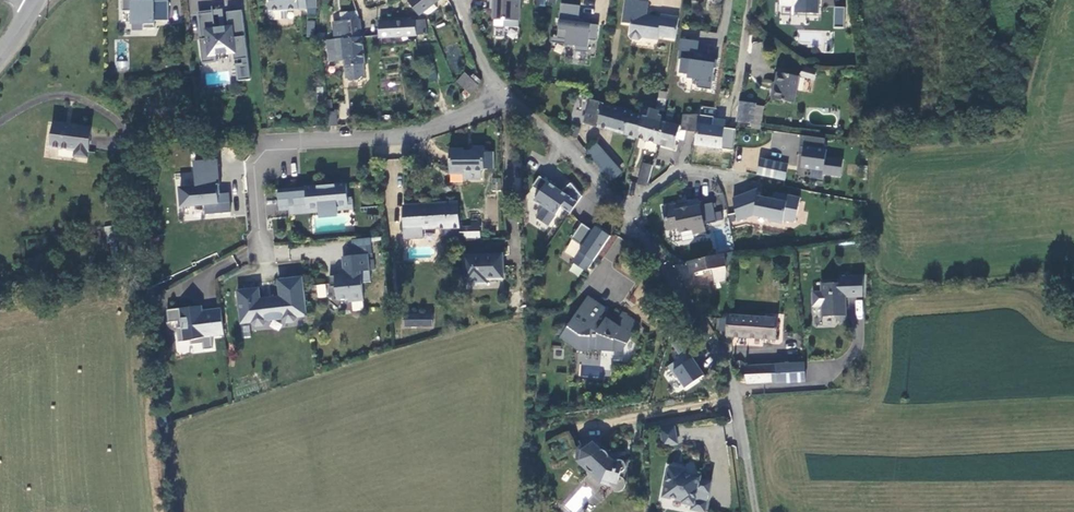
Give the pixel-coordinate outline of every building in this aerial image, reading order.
[(123,11),(131,11),(131,21),(143,21),(144,28),(155,28),(155,21),(169,20),(169,1),(143,1),(143,0),(123,0),(123,11)] [(269,9),(288,8),(307,7),(307,6),(307,0),(269,0),(269,9)] [(440,0),(413,0),(411,2),(411,4),(421,16),(425,13),(435,4),(440,0)] [(494,2),(498,2),(497,8),(497,19),(508,19),(507,26),(522,27),(523,0),(494,0),(494,2)] [(609,0),(596,0),(595,12),(608,14),(609,0)] [(680,18),(662,15),(662,17),(650,15),(649,18),(646,17),(648,1),(638,0),(627,0),(624,22),(632,23),(630,34),(633,37),(640,38),(643,36),(659,38),(660,34),(677,37),(680,18)] [(781,5),(796,6),(796,7),(808,8),(811,11),(811,13),(820,14),(820,0),(781,0),(781,5)] [(580,6),(561,3),(557,37),(557,38),(565,39),(565,43),(575,44),(574,51),(587,53),(589,40),(596,41),(598,25),(578,22),(580,6)] [(437,9),(435,4),(425,13),(429,15),(437,9)] [(213,7),(212,7),(213,13),(199,15),(202,39),(200,39),(203,64),(203,63),(216,61),(215,55),(233,53),(234,61),(241,60),(242,65),(236,66),(238,81),(251,80),(243,11),(227,12),(229,26),(215,28),(213,7)] [(833,24),(843,25),(845,7),(835,7),(833,24)] [(288,8),(269,9),(270,17),(288,16),(288,8)] [(340,12),(340,21),(359,19),(357,11),(340,12)] [(364,61),(359,19),(340,21),(332,21),(335,38),(326,38),(327,50),(335,49),(337,61),(346,60),(348,76),(350,76),(352,79),(359,79),(361,76),(364,75),(362,62),(364,61)] [(508,19),(497,19),(496,31),(507,32),(507,26),(508,19)] [(306,36),(314,36),(315,21),(306,20),(306,36)] [(425,20),(378,21),(379,38),(425,36),(425,20)] [(708,37),(692,35),(690,54),(706,56),(708,37)] [(751,42),(751,52),(761,53),(762,42),(751,42)] [(329,62),(337,61),(335,49),(327,50),(329,62)] [(814,80),(814,77),(818,77),(820,70),(806,64),(801,78),(814,80)] [(457,77),(470,93),(479,86),(466,70),(457,77)] [(795,104),(801,78),(781,74),(777,91),(775,91),(774,101),(795,104)] [(666,105),(668,91),(661,90),(659,104),(666,105)] [(585,122),(639,137),(647,107),(643,106),(640,115),(632,112),(632,111),(592,99),(585,122)] [(752,122),(751,129),(760,130),(764,106),(755,104),(755,103),(740,101),(737,120),(752,122)] [(639,137),(661,143),(666,120),(662,118),(663,115),(659,113),(660,110),(647,107),(639,137)] [(337,113),(329,114),(330,127),(338,126),(337,113)] [(687,127),(700,127),(700,123),(701,115),(685,114),(683,125),(683,127),(687,127)] [(679,127),(683,127),(683,125),(666,120),(661,143),(676,147),(678,136),(679,127)] [(92,127),(55,121),(51,145),(76,149),(75,155),(87,157),(92,127)] [(698,145),(736,148),(737,127),(700,123),(700,127),(698,145)] [(579,128),(571,125),(568,132),(577,135),(579,128)] [(685,137),(687,127),(683,127),(679,127),(678,136),(685,137)] [(828,149),(825,149),(826,138),(802,135),(801,147),(805,147),(804,155),(802,168),(825,170),(824,174),(842,176),(844,159),(827,157),(828,149)] [(619,169),(599,145),(590,152),(610,176),(619,169)] [(461,174),(462,179),(479,179),(479,170),(482,170),(482,168),(492,168),(491,152),(482,152),(482,146),(471,146),(471,151),(461,151),(461,149),(447,149),(448,174),(461,174)] [(192,161),(193,172),(175,173),(179,208),(203,206),(204,214),(231,212),(229,192),(220,193),(217,158),(192,161)] [(789,165),(762,159),(759,175),(786,181),(789,165)] [(642,184),(652,186),(656,165),(646,162),(642,184)] [(539,177),(532,187),(540,193),(534,201),(544,208),(536,218),(548,227),(568,197),(577,204),(582,197),(571,184),(562,192),(539,177)] [(345,186),(276,191),(278,213),(288,212),(319,209),(317,196),(334,194),(335,208),(347,207),(347,201),(345,186)] [(755,191),(733,199),(737,221),(753,216),(769,220),(768,222),(782,226),(783,222),(793,225),(795,224),(801,201),(775,194),(773,201),(761,198),(760,194),(755,191)] [(334,194),(317,196),(319,209),(288,212),(288,217),(352,212),(351,201),(347,201),(347,207),(335,208),(334,194)] [(707,233),(699,201),(688,203),(689,210),(683,211),(681,205),(664,209),(668,232),(680,229),(681,234),(694,232),(695,236),(707,233)] [(722,220),(722,211),(713,211),(713,202),(704,202),(705,221),(722,220)] [(423,239),(423,229),(422,204),(404,205),(405,240),(423,239)] [(423,229),(444,228),(444,204),(422,204),(423,229)] [(444,228),(459,228),(459,225),(460,204),(444,204),(444,228)] [(480,240),(479,223),(471,223),(471,227),(472,241),(480,240)] [(582,224),(571,239),(582,247),(571,263),(586,273),(610,237),(596,227),(593,232),(582,224)] [(463,227),(459,228),(458,242),(472,241),(471,227),(463,227)] [(275,245),(275,260),(289,260),(288,244),(275,245)] [(503,254),(464,257),(466,284),(488,283),(488,280),(504,279),(503,254)] [(341,259),(343,275),(341,278),(328,279),(329,289),(335,289),(336,302),(348,301),(348,304),(363,303),(361,287),(363,285),(370,284),(367,256),(341,259)] [(722,256),(689,263),(691,273),(724,266),(722,256)] [(862,277),(839,277),(839,283),(831,284),(831,282),(820,283),(820,292),(812,292),(812,306),(820,306),(821,317),(833,317),(839,322),(845,316),(844,298),(861,297),(862,277)] [(277,283),(279,300),(259,303),(258,292),(237,294),(239,316),(250,315),(252,326),(255,329),(263,328),(266,325),(265,321),(282,319),(282,322),(286,325),(293,324),(296,321),(296,319),(307,318),(302,280),(277,283)] [(325,283),(316,284),(317,298),(327,297),(325,283)] [(587,299),(562,341),(580,352),(581,351),(587,353),(590,350),(622,351),(636,330),(618,318),(614,323),(600,314),(603,309),(587,299)] [(193,308),(165,312),(167,324),(180,323),(180,329),(175,330),(177,344),(189,342),(190,346),(201,345),(202,351),(211,350),(210,338),(223,336),(220,311),(201,313),(200,313),(200,316),(194,317),(193,308)] [(618,318),(603,309),(600,314),(614,323),(618,318)] [(622,312),(618,318),(636,330),(639,324),(622,312)] [(423,327),(423,315),(404,314),(404,326),(423,327)] [(250,315),(239,316),(241,328),(252,326),(250,315)] [(423,315),(423,327),(432,327),(432,315),(423,315)] [(776,339),(777,320),(728,317),(728,319),(720,320),(720,331),(727,331),(727,336),(776,339)] [(747,345),(737,344),(735,357),(745,358),(747,345)] [(666,367),(683,389),(703,374),(687,352),(666,367)] [(782,364),(769,365),(770,382),(775,383),(803,381),(802,363),(782,364)] [(745,384),(770,382),(769,365),(744,367),(745,384)] [(678,426),(665,429),(668,445),(681,443),(678,426)] [(629,479),(633,463),(626,461),(625,462),(623,463),(622,463),(621,463),(619,462),(618,461),(617,461),(616,459),(616,458),(616,457),(616,455),(608,447),(608,448),(599,440),(586,449),(589,455),(586,458),(593,465),(593,467),(594,469),(594,470),(596,471),(597,472),(599,473),(600,473),(601,473),(610,481),(616,482),(616,483),(616,485),(616,488),(617,488),(617,489),(618,490),(619,491),(621,492),(622,492),(624,492),(626,492),(627,491),(628,490),(630,489),(630,488),(631,487),(631,485),(631,483),(630,481),(630,480),(629,479)] [(621,459),(616,455),(616,457),(616,458),(616,459),(617,461),(618,461),(619,462),(621,463),(622,463),(623,463),(625,462),(626,461),(621,459)] [(689,471),(674,468),(668,495),(688,499),(687,501),(697,503),(696,508),(709,511),(715,482),(702,479),(703,477),(688,474),(689,471)]
